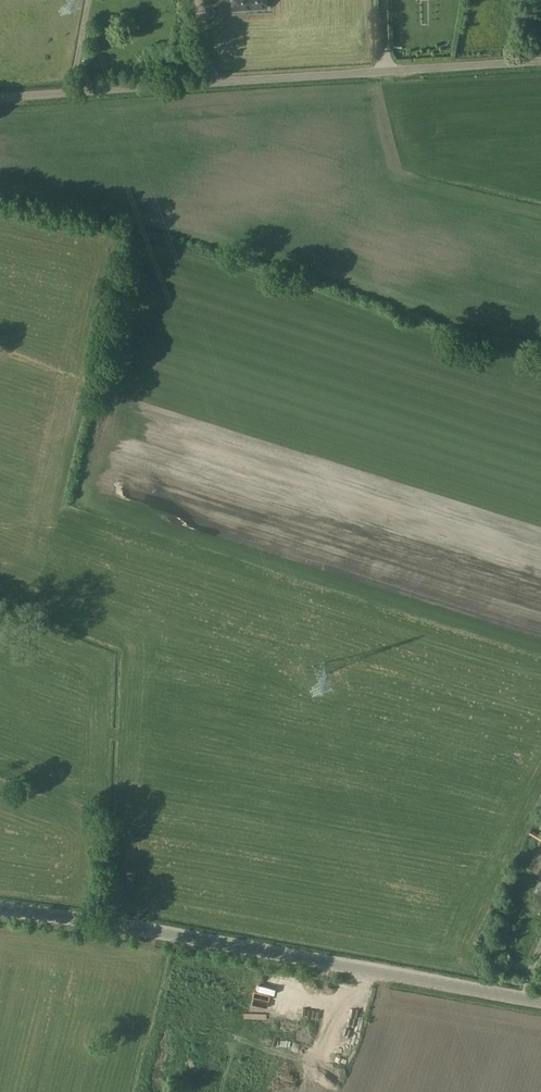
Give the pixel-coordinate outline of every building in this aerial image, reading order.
[(210,14),(208,0),(201,0),(203,15),(210,14)] [(233,10),(266,8),(266,0),(233,0),(233,10)] [(528,868),(540,876),(540,874),(540,847),(528,868)] [(502,946),(493,944),(492,951),(501,953),(502,946)]
